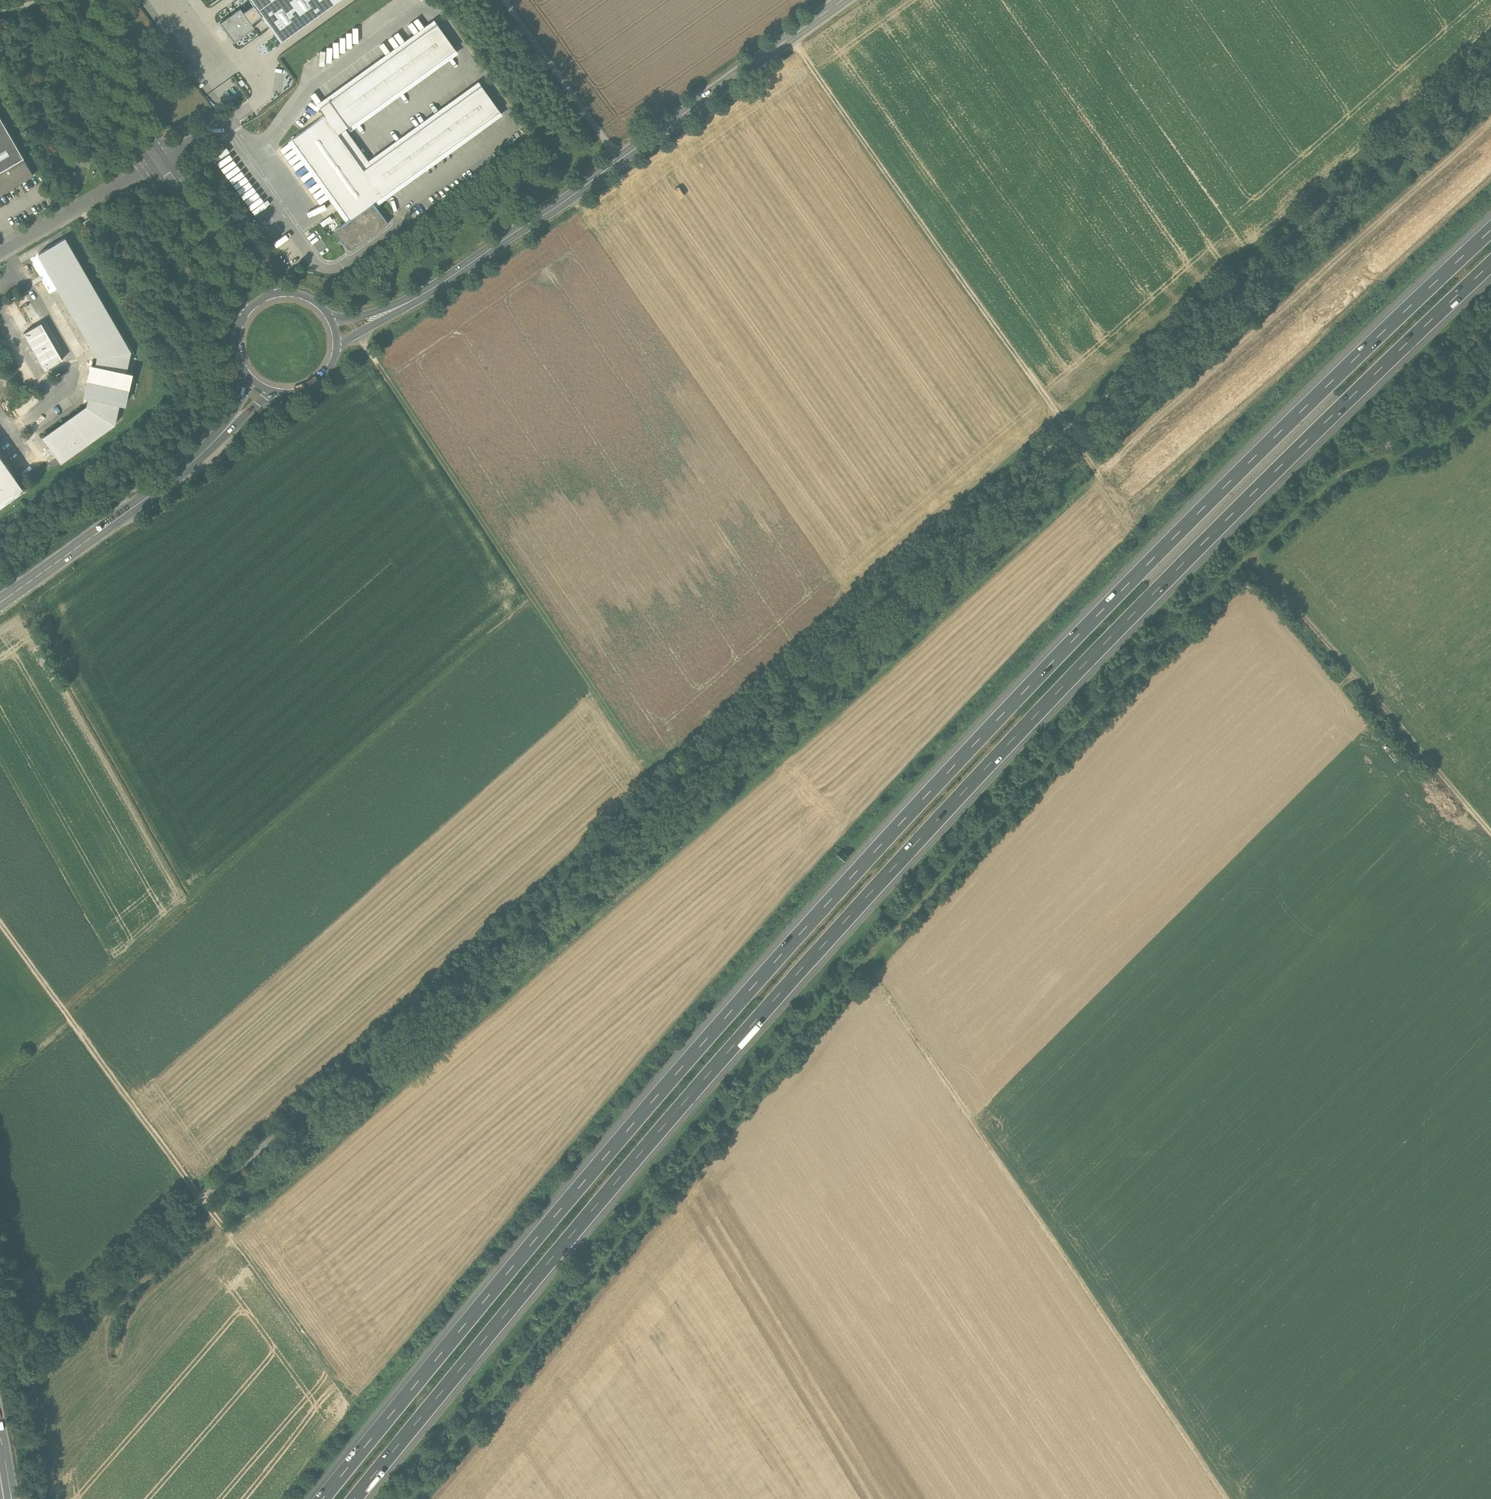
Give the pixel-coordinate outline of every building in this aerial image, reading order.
[(250,0),(249,0),(253,5),(243,12),(240,8),(219,23),(234,43),(254,28),(251,24),(261,17),(265,22),(265,21),(281,43),(341,0),(250,0)] [(436,24),(329,101),(329,100),(328,100),(329,101),(319,108),(324,116),(292,139),(349,219),(333,231),(343,244),(345,243),(349,250),(355,246),(355,247),(388,223),(375,206),(379,203),(376,200),(499,111),(481,85),(371,165),(345,129),(347,127),(350,131),(351,130),(348,127),(455,50),(436,24)] [(0,118),(0,194),(33,175),(0,118)] [(91,218),(83,222),(86,227),(93,223),(91,218)] [(36,256),(98,357),(96,367),(91,366),(85,396),(89,397),(87,407),(43,438),(61,463),(115,425),(119,403),(124,404),(131,374),(126,373),(131,352),(65,239),(36,256)] [(24,490),(0,457),(0,506),(24,490)]
